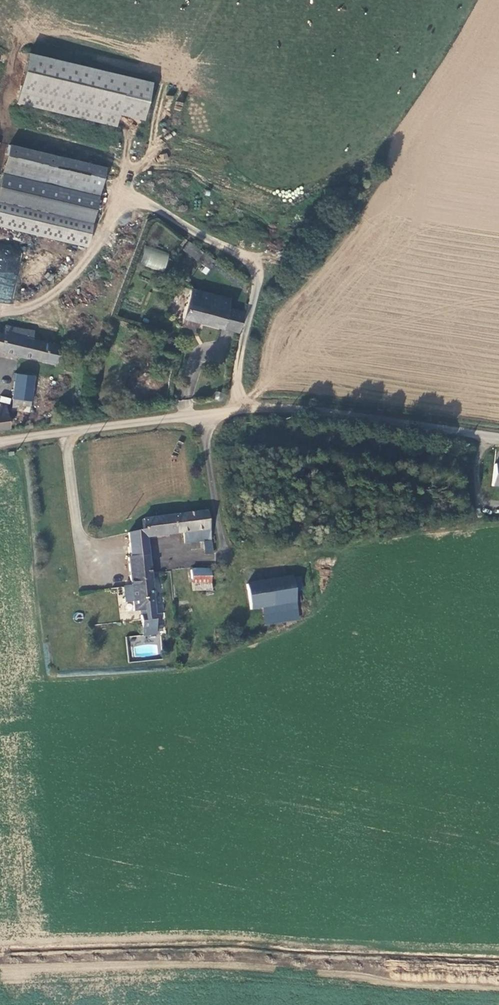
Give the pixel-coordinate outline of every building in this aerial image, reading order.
[(153,80),(27,50),(15,102),(115,126),(118,113),(144,119),(153,80)] [(9,142),(0,180),(0,224),(86,244),(104,165),(9,142)] [(189,241),(182,250),(197,262),(203,253),(189,241)] [(14,301),(21,246),(0,243),(0,300),(14,301)] [(165,271),(169,252),(144,246),(140,265),(165,271)] [(246,313),(227,307),(230,300),(191,289),(183,318),(239,334),(246,313)] [(56,365),(61,345),(32,338),(35,331),(6,324),(3,332),(0,331),(0,348),(1,350),(56,365)] [(11,397),(11,398),(30,401),(34,377),(14,373),(11,397)] [(0,396),(0,403),(9,405),(11,398),(0,396)] [(10,409),(28,412),(30,401),(11,398),(10,409)] [(8,426),(5,405),(0,406),(0,427),(8,426)] [(493,464),(491,487),(498,488),(498,465),(493,464)] [(202,541),(212,540),(208,511),(178,514),(144,518),(145,530),(146,538),(148,537),(183,534),(184,543),(202,541)] [(155,621),(150,572),(148,537),(146,538),(145,530),(127,533),(130,557),(127,557),(131,586),(123,587),(126,611),(133,610),(133,612),(144,611),(145,622),(155,621)] [(213,554),(212,540),(202,541),(204,555),(213,554)] [(191,569),(192,591),(212,591),(210,569),(191,569)] [(251,610),(262,608),(296,603),(295,591),(293,579),(293,577),(247,584),(251,610)] [(293,579),(295,591),(303,590),(301,577),(293,579)] [(299,621),(296,603),(262,608),(264,626),(299,621)] [(155,621),(145,622),(141,622),(142,637),(157,635),(157,633),(162,632),(162,625),(156,626),(155,621)]
